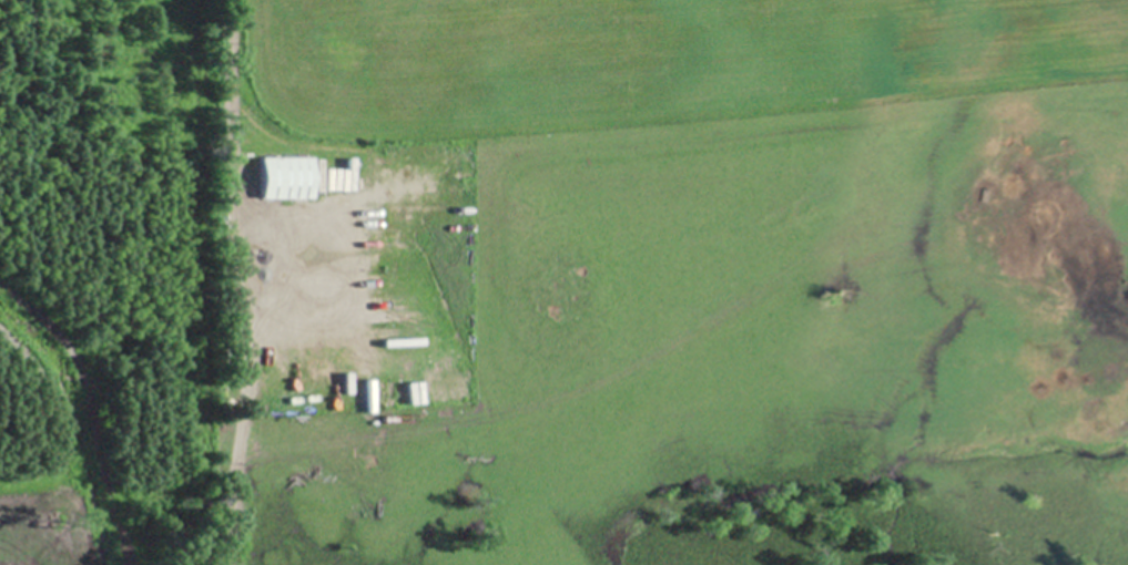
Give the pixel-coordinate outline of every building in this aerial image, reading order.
[(255,160),(306,158),(307,199),(256,201),(255,160)]
